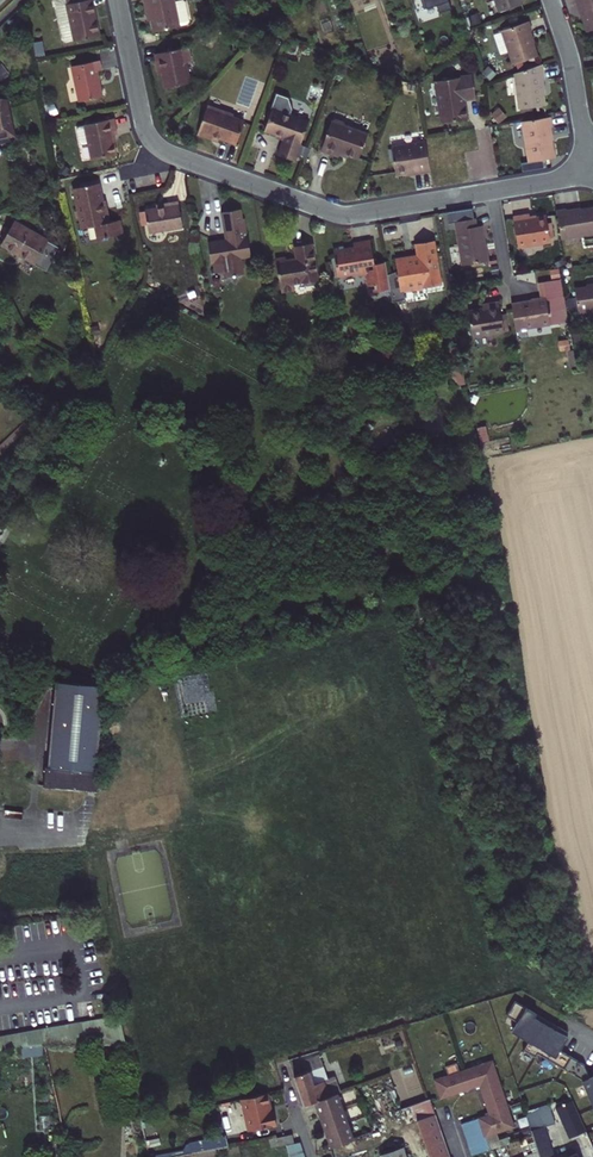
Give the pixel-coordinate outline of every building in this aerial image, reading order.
[(98,34),(91,0),(52,0),(60,41),(98,34)] [(179,26),(179,25),(187,24),(189,21),(185,2),(183,0),(181,0),(175,1),(174,0),(144,0),(144,1),(147,0),(153,31),(179,26)] [(421,8),(433,4),(436,12),(448,7),(446,0),(418,0),(421,8)] [(522,3),(521,0),(495,0),(499,11),(522,3)] [(581,14),(585,12),(589,21),(592,24),(592,0),(576,0),(581,14)] [(532,34),(528,20),(501,29),(512,64),(536,56),(529,35),(532,34)] [(164,88),(189,83),(185,61),(190,60),(188,46),(153,53),(155,64),(159,64),(164,88)] [(76,101),(100,96),(95,71),(100,70),(98,59),(69,65),(76,101)] [(520,111),(550,106),(544,63),(512,69),(520,111)] [(463,96),(474,95),(472,73),(436,78),(441,120),(466,117),(463,96)] [(14,132),(5,97),(0,98),(0,140),(8,138),(7,134),(14,132)] [(211,134),(234,143),(242,121),(231,117),(233,113),(208,103),(196,133),(209,138),(211,134)] [(279,153),(295,159),(308,119),(271,107),(264,130),(284,136),(279,153)] [(93,157),(117,153),(113,134),(118,133),(115,116),(86,122),(93,157)] [(339,148),(356,154),(365,130),(343,122),(342,118),(335,116),(330,118),(320,147),(337,153),(339,148)] [(527,158),(554,155),(550,126),(552,126),(551,116),(522,120),(527,158)] [(79,146),(86,145),(82,125),(75,126),(79,146)] [(412,173),(429,171),(425,140),(391,145),(394,173),(411,171),(412,173)] [(301,144),(298,156),(306,158),(309,146),(301,144)] [(119,219),(109,221),(106,206),(102,206),(97,180),(74,184),(82,226),(95,224),(97,236),(122,231),(119,219)] [(146,233),(180,227),(176,201),(164,202),(165,206),(142,210),(146,233)] [(592,231),(592,205),(567,209),(566,204),(558,206),(562,235),(592,231)] [(242,256),(252,254),(249,234),(248,234),(246,223),(244,224),(241,207),(223,210),(228,242),(222,243),(221,240),(219,239),(208,240),(212,261),(221,259),(223,276),(230,274),(234,277),(237,273),(245,272),(242,256)] [(518,245),(550,240),(546,214),(530,216),(528,208),(512,211),(518,245)] [(460,259),(487,255),(483,228),(476,228),(475,217),(455,220),(460,259)] [(1,243),(46,268),(59,247),(14,221),(1,243)] [(383,258),(371,260),(368,238),(350,241),(351,245),(342,246),(341,242),(330,244),(334,271),(352,268),(356,272),(368,271),(371,289),(387,287),(383,258)] [(403,292),(442,284),(433,239),(416,242),(419,256),(397,260),(403,292)] [(314,280),(318,280),(312,242),(290,246),(291,258),(280,260),(280,257),(270,258),(275,291),(288,289),(288,284),(301,282),(304,284),(312,282),(314,280)] [(592,310),(592,282),(590,285),(573,288),(577,313),(592,310)] [(514,329),(549,324),(545,297),(510,303),(514,329)] [(462,336),(498,331),(493,302),(477,304),(478,309),(458,312),(462,336)] [(455,344),(446,343),(445,356),(453,357),(455,344)] [(96,774),(90,774),(101,690),(52,683),(39,767),(34,767),(32,785),(93,794),(96,774)] [(580,1088),(592,1117),(592,1116),(592,1084),(590,1085),(585,1073),(561,1059),(569,1045),(535,1026),(537,1022),(516,1010),(507,1025),(518,1031),(512,1041),(528,1051),(523,1060),(534,1066),(536,1062),(580,1088)] [(125,1048),(122,1037),(0,1045),(0,1057),(28,1055),(42,1053),(42,1054),(125,1048)] [(44,1062),(42,1054),(42,1053),(28,1055),(29,1063),(44,1062)] [(332,1082),(326,1084),(318,1058),(298,1065),(302,1076),(296,1077),(307,1107),(318,1103),(337,1096),(332,1082)] [(480,1119),(487,1137),(517,1126),(492,1060),(433,1082),(440,1101),(480,1086),(490,1114),(479,1118),(480,1119)] [(250,1132),(278,1126),(275,1111),(272,1112),(268,1094),(242,1100),(243,1103),(252,1100),(256,1116),(246,1118),(250,1132)] [(323,1117),(346,1110),(341,1094),(337,1096),(318,1103),(323,1117)] [(246,1118),(256,1116),(252,1100),(243,1103),(246,1118)] [(430,1100),(412,1107),(431,1156),(452,1156),(430,1100)] [(328,1133),(351,1125),(346,1110),(323,1117),(328,1133)] [(547,1132),(564,1125),(572,1146),(585,1141),(578,1120),(573,1122),(569,1111),(543,1121),(541,1114),(528,1119),(540,1153),(542,1156),(557,1156),(547,1132)] [(474,1156),(491,1150),(487,1137),(480,1119),(463,1125),(474,1156)] [(328,1133),(329,1137),(352,1128),(351,1125),(328,1133)] [(333,1148),(356,1140),(352,1128),(329,1137),(333,1148)] [(190,1154),(228,1147),(226,1134),(188,1141),(190,1154)] [(272,1149),(299,1143),(298,1134),(270,1140),(272,1149)] [(410,1154),(408,1148),(383,1156),(400,1156),(410,1154)]
